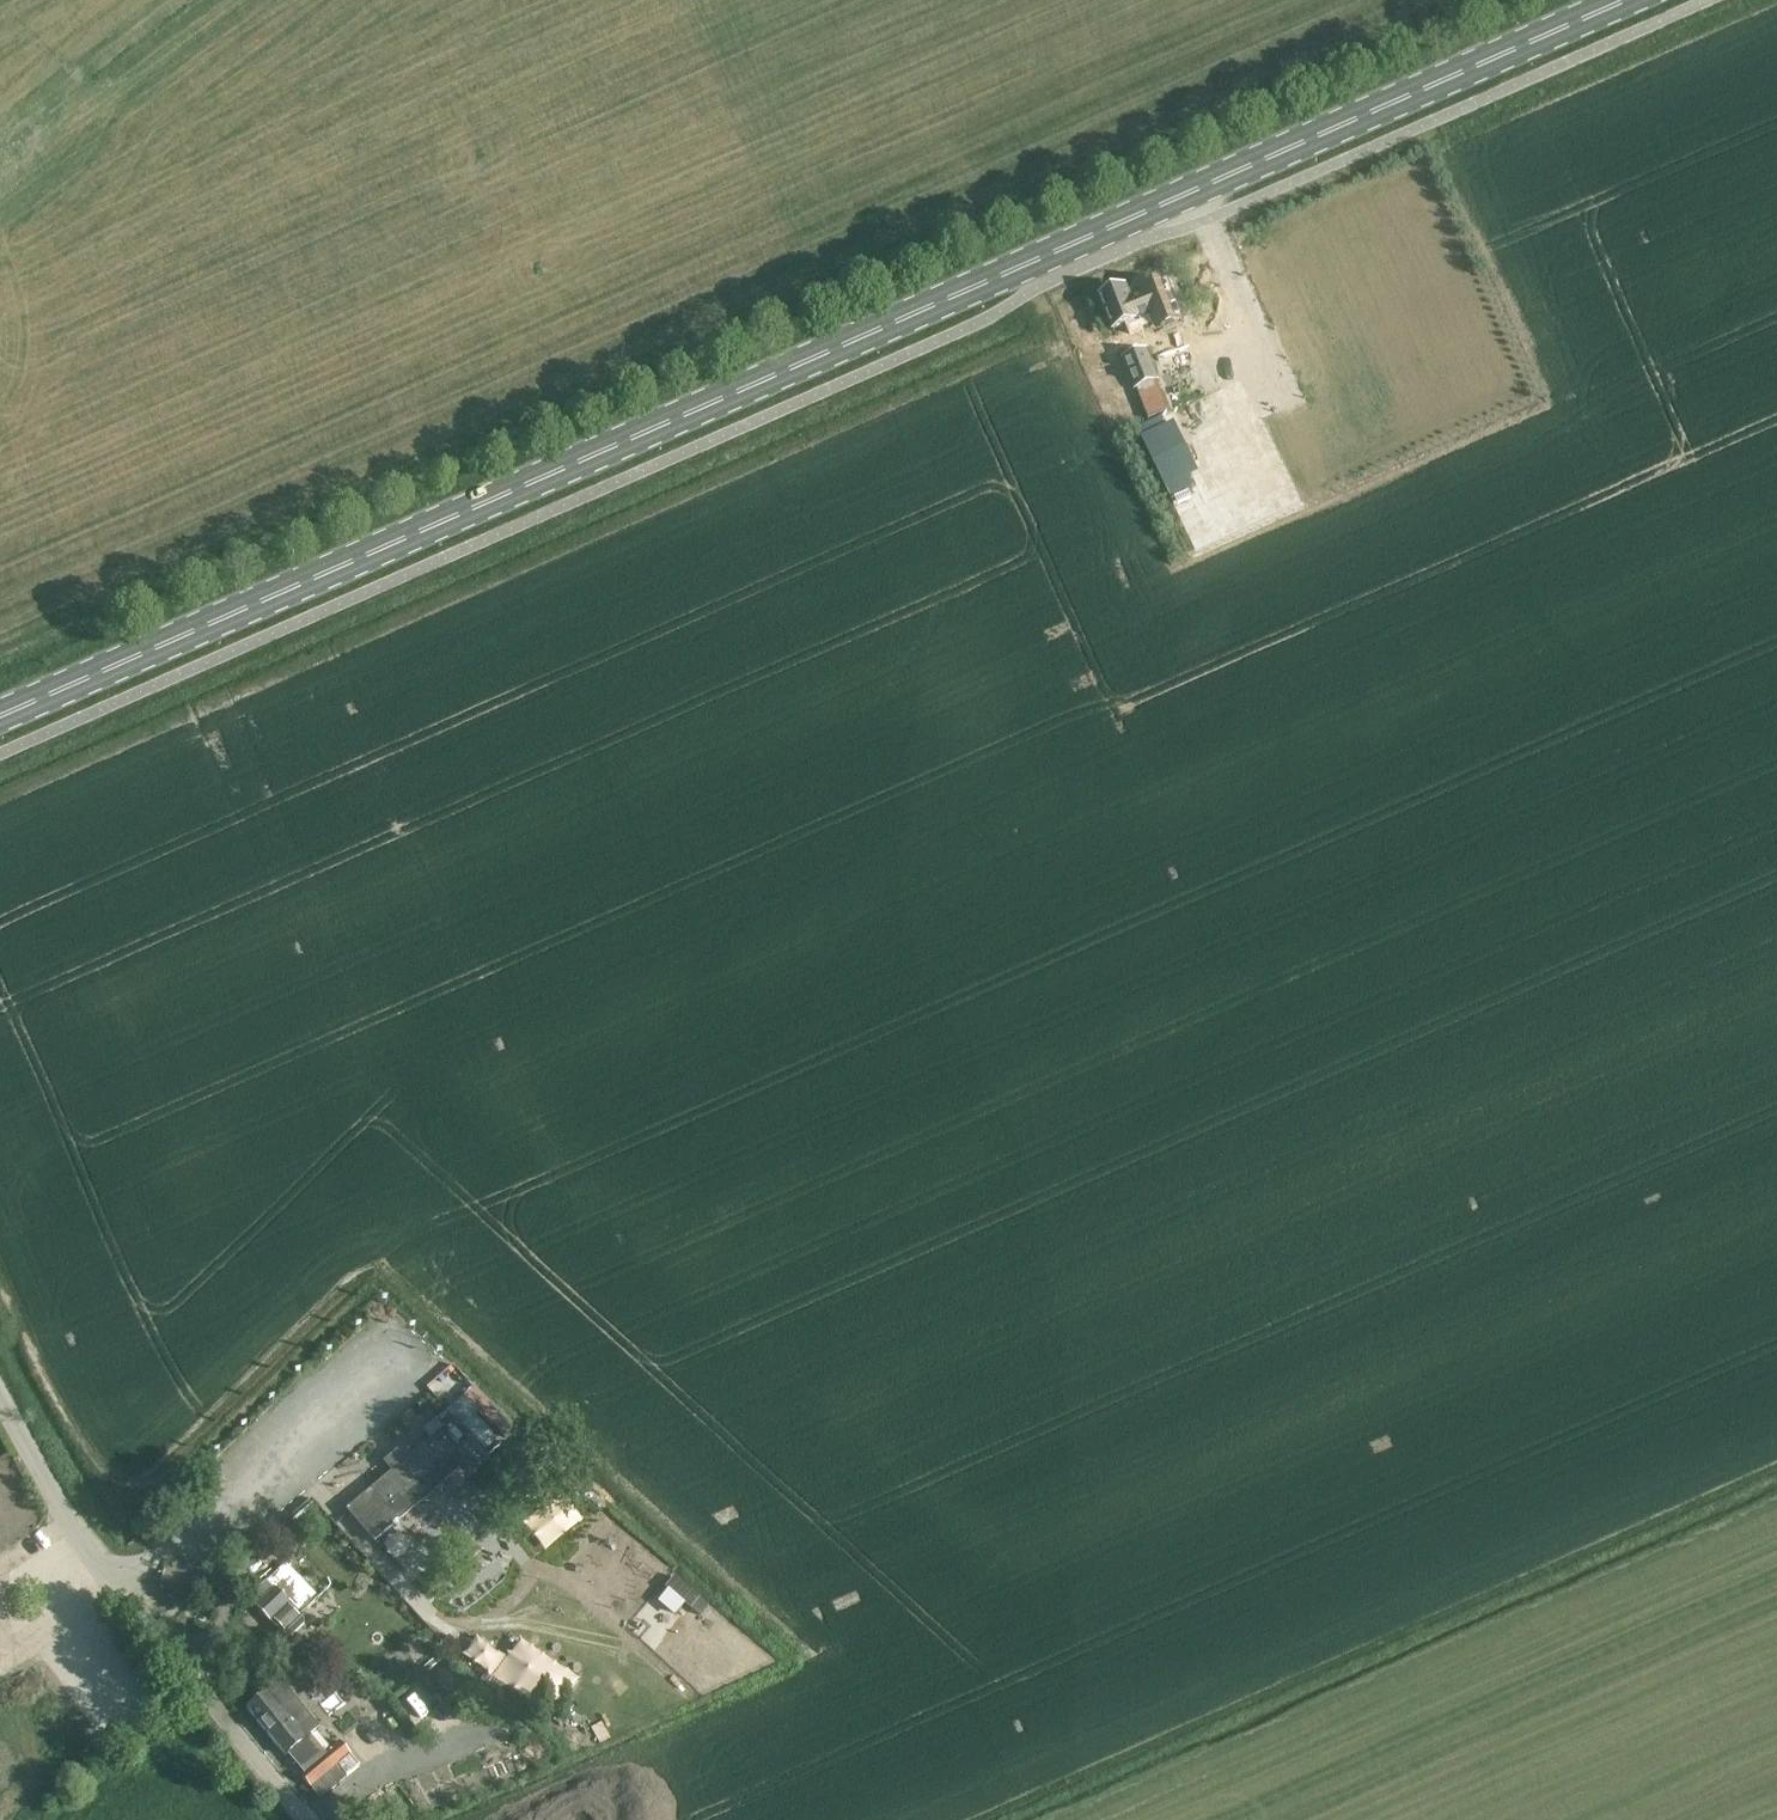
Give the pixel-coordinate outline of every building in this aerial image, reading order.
[(1133,340),(1149,334),(1137,303),(1132,305),(1125,288),(1101,297),(1114,330),(1127,325),(1133,340)] [(1125,361),(1133,387),(1135,391),(1148,387),(1149,391),(1157,389),(1146,354),(1125,361)] [(391,1471),(373,1486),(375,1489),(384,1501),(390,1509),(388,1511),(398,1522),(465,1465),(474,1475),(491,1460),(483,1452),(496,1441),(479,1422),(467,1433),(462,1426),(455,1418),(452,1421),(446,1413),(436,1422),(442,1429),(440,1430),(429,1439),(411,1455),(403,1444),(382,1462),(391,1471)] [(300,1616),(320,1598),(291,1566),(271,1584),(300,1616)] [(590,1595),(605,1579),(595,1570),(580,1586),(590,1595)] [(674,1576),(664,1588),(690,1610),(691,1609),(700,1598),(674,1576)] [(265,1582),(249,1598),(258,1607),(268,1619),(267,1620),(272,1625),(282,1636),(284,1635),(287,1638),(291,1637),(303,1626),(304,1621),(291,1607),(286,1602),(276,1591),(275,1591),(265,1582)] [(625,1622),(640,1605),(623,1589),(607,1605),(625,1622)] [(269,1698),(265,1694),(247,1709),(285,1756),(289,1753),(300,1744),(304,1741),(279,1711),(288,1704),(278,1691),(269,1698)] [(300,1744),(289,1753),(304,1771),(300,1774),(320,1799),(346,1777),(336,1766),(351,1753),(341,1741),(314,1763),(300,1744)] [(429,1798),(470,1790),(467,1771),(426,1779),(429,1798)]
